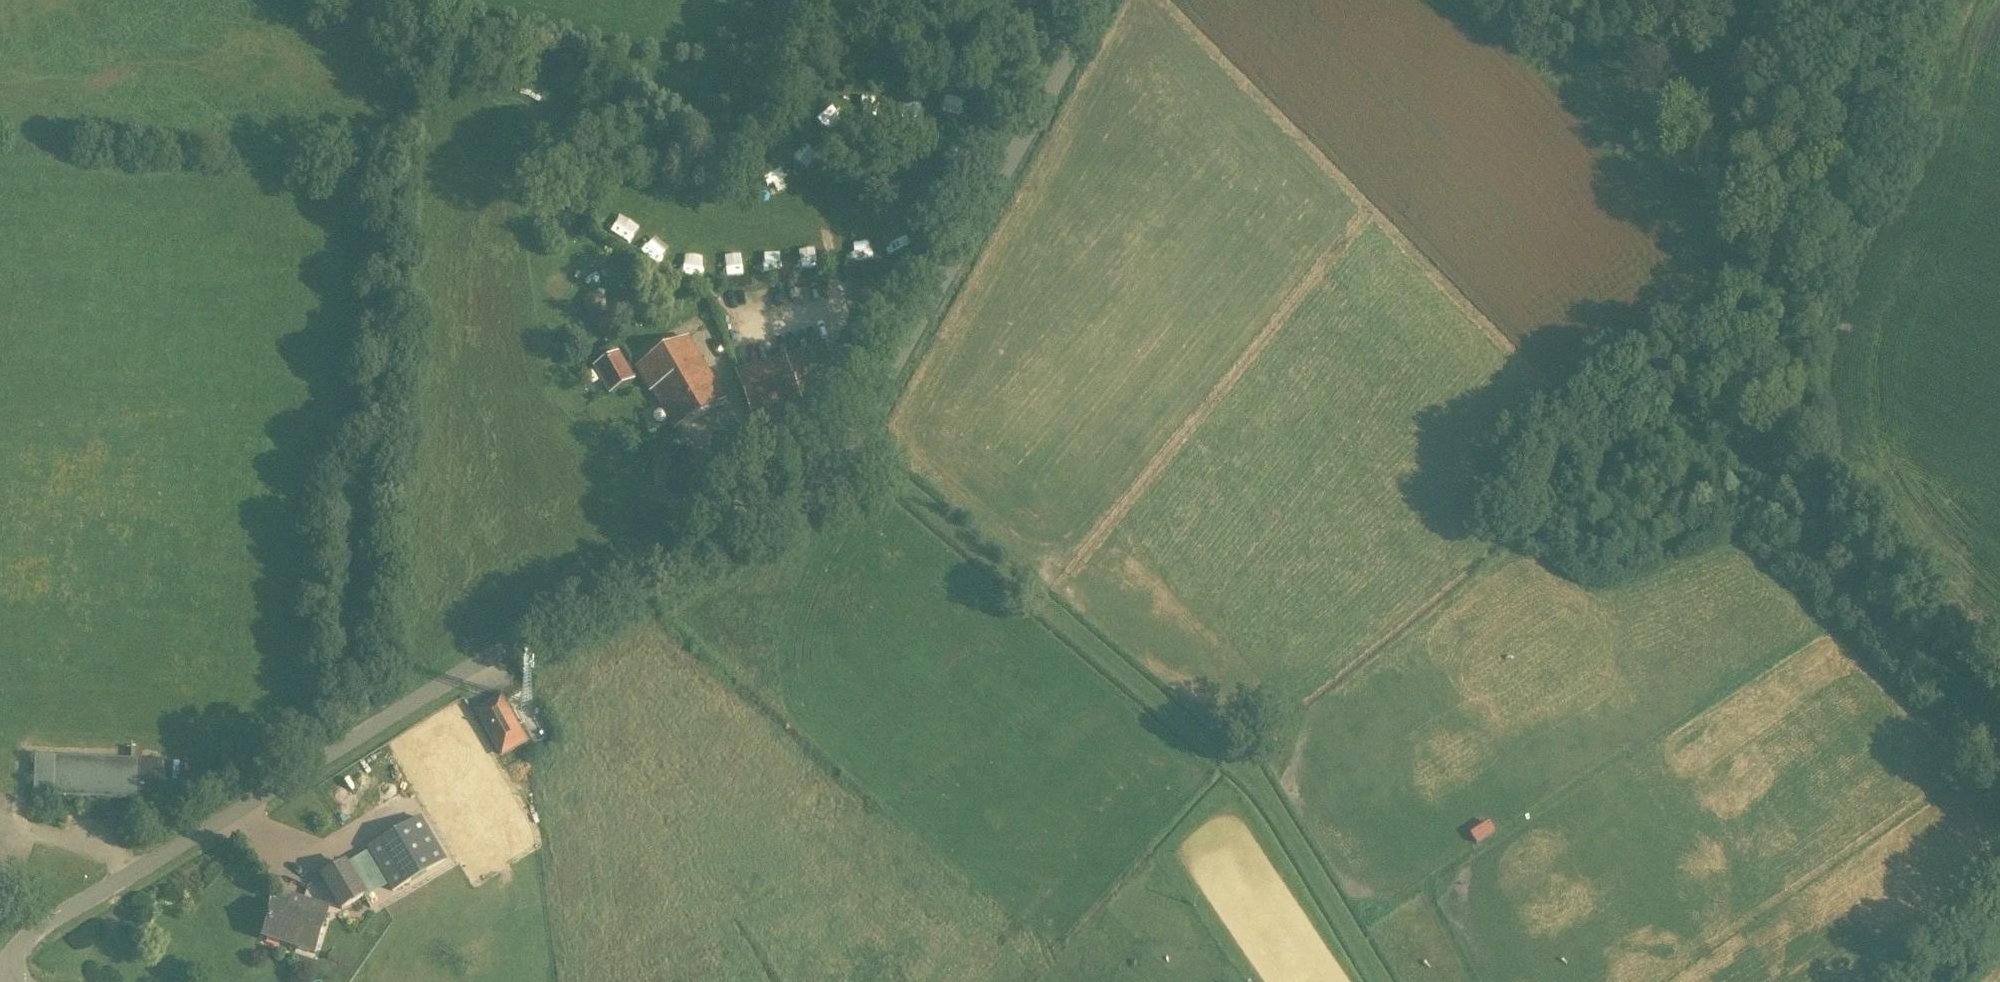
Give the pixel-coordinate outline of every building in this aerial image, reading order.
[(610,393),(632,380),(641,375),(650,391),(673,430),(687,422),(723,400),(687,339),(637,368),(628,373),(621,360),(617,354),(594,367),(610,393)] [(785,355),(735,370),(755,427),(805,409),(800,398),(838,386),(825,343),(785,354),(785,355)] [(476,712),(492,740),(502,758),(525,745),(500,699),(476,712)] [(162,761),(35,757),(33,796),(160,800),(162,761)] [(369,849),(394,891),(446,860),(421,817),(369,849)] [(321,878),(342,914),(367,900),(345,863),(321,878)] [(292,901),(288,913),(273,908),(263,938),(313,955),(323,924),(327,912),(313,907),(292,901)]
